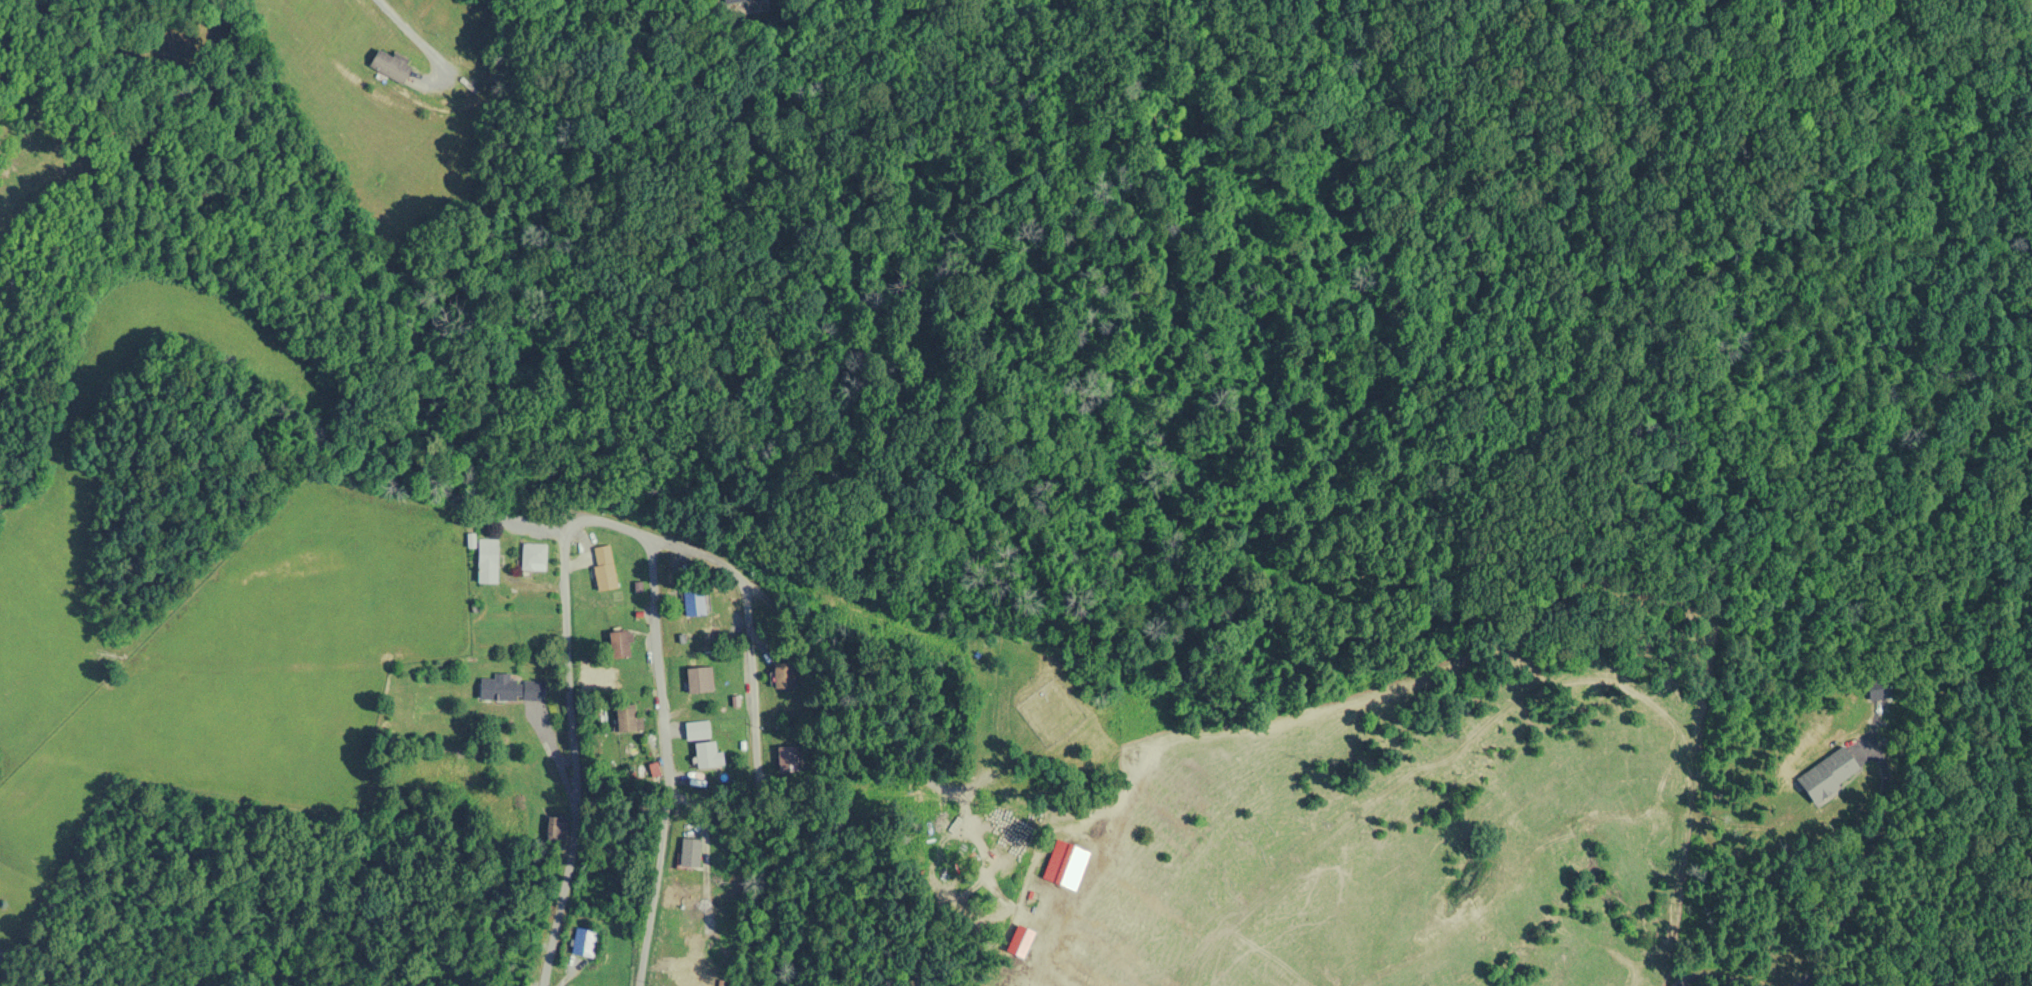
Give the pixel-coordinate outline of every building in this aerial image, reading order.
[(394,54),(392,57),(379,49),(368,65),(401,85),(413,66),(394,54)] [(497,540),(477,540),(477,584),(497,584),(497,540)] [(521,572),(546,572),(546,544),(521,544),(521,572)] [(591,557),(598,592),(618,588),(611,553),(591,557)] [(685,618),(705,616),(702,587),(682,588),(685,618)] [(611,632),(609,658),(631,660),(633,633),(611,632)] [(687,669),(687,693),(712,693),(712,669),(687,669)] [(479,702),(544,702),(544,681),(510,681),(510,674),(493,674),(493,678),(479,678),(479,702)] [(641,706),(616,706),(616,732),(641,732),(641,706)] [(718,743),(695,743),(695,768),(718,768),(718,743)] [(1861,775),(1843,747),(1794,778),(1812,806),(1861,775)] [(1091,851),(1058,838),(1043,878),(1076,890),(1091,851)] [(698,844),(682,844),(682,866),(698,866),(698,844)] [(570,953),(592,957),(597,932),(575,927),(570,953)]
